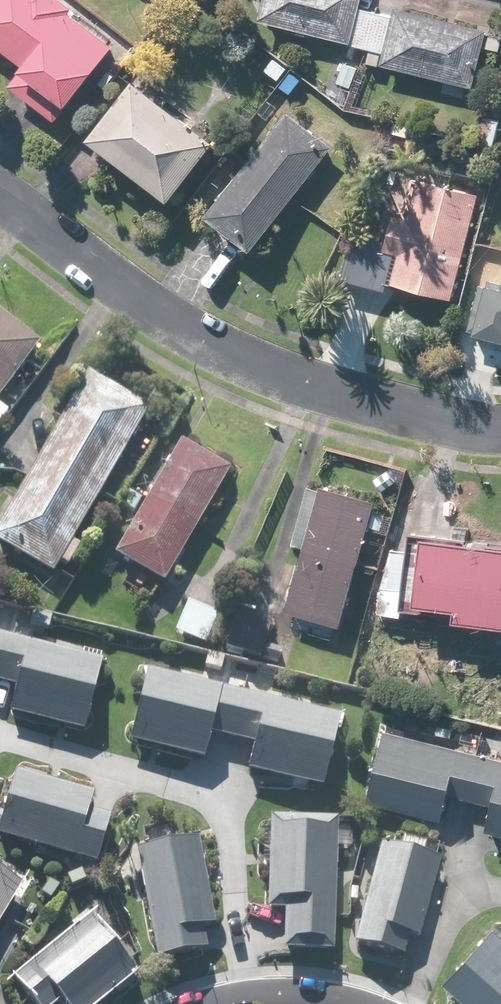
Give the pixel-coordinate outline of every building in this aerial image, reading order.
[(69,0),(0,0),(0,34),(36,65),(19,84),(59,118),(122,46),(69,0)] [(369,61),(479,83),(490,26),(398,8),(397,12),(364,6),(365,0),(267,0),(262,25),(371,47),(369,61)] [(141,76),(96,135),(177,196),(221,137),(141,76)] [(337,144),(292,109),(214,209),(259,244),(337,144)] [(500,127),(500,116),(486,113),(480,142),(497,146),(500,127)] [(457,298),(483,188),(415,171),(406,208),(387,204),(380,236),(354,229),(343,275),(387,286),(388,282),(457,298)] [(488,280),(475,327),(500,334),(500,284),(488,280)] [(44,343),(0,309),(0,401),(44,343)] [(0,523),(0,541),(56,574),(154,410),(90,372),(0,523)] [(183,440),(115,554),(167,584),(235,471),(183,440)] [(289,608),(347,622),(378,497),(311,481),(296,542),(305,544),(289,608)] [(385,611),(417,614),(418,608),(500,617),(500,537),(414,527),(412,547),(392,545),(385,611)] [(189,597),(176,631),(206,643),(220,610),(189,597)] [(274,616),(243,607),(231,650),(262,659),(274,616)] [(0,630),(0,681),(19,686),(12,712),(87,731),(106,657),(0,630)] [(344,714),(150,667),(132,741),(207,759),(214,733),(257,743),(251,769),(326,788),(344,714)] [(387,724),(369,799),(446,818),(453,791),(496,801),(489,828),(500,831),(500,752),(387,724)] [(0,832),(0,834),(101,863),(115,814),(94,808),(99,792),(18,769),(0,832)] [(338,950),(341,816),(273,814),(270,909),(287,909),(286,949),(338,950)] [(203,836),(140,847),(159,958),(211,949),(207,926),(219,924),(203,836)] [(383,841),(355,940),(408,954),(413,935),(423,937),(445,858),(383,841)] [(27,880),(0,864),(0,926),(27,880)] [(15,978),(38,1003),(56,1003),(64,998),(69,1003),(102,1003),(142,971),(93,913),(15,978)] [(498,922),(447,977),(476,1003),(500,1003),(500,925),(498,922)]
